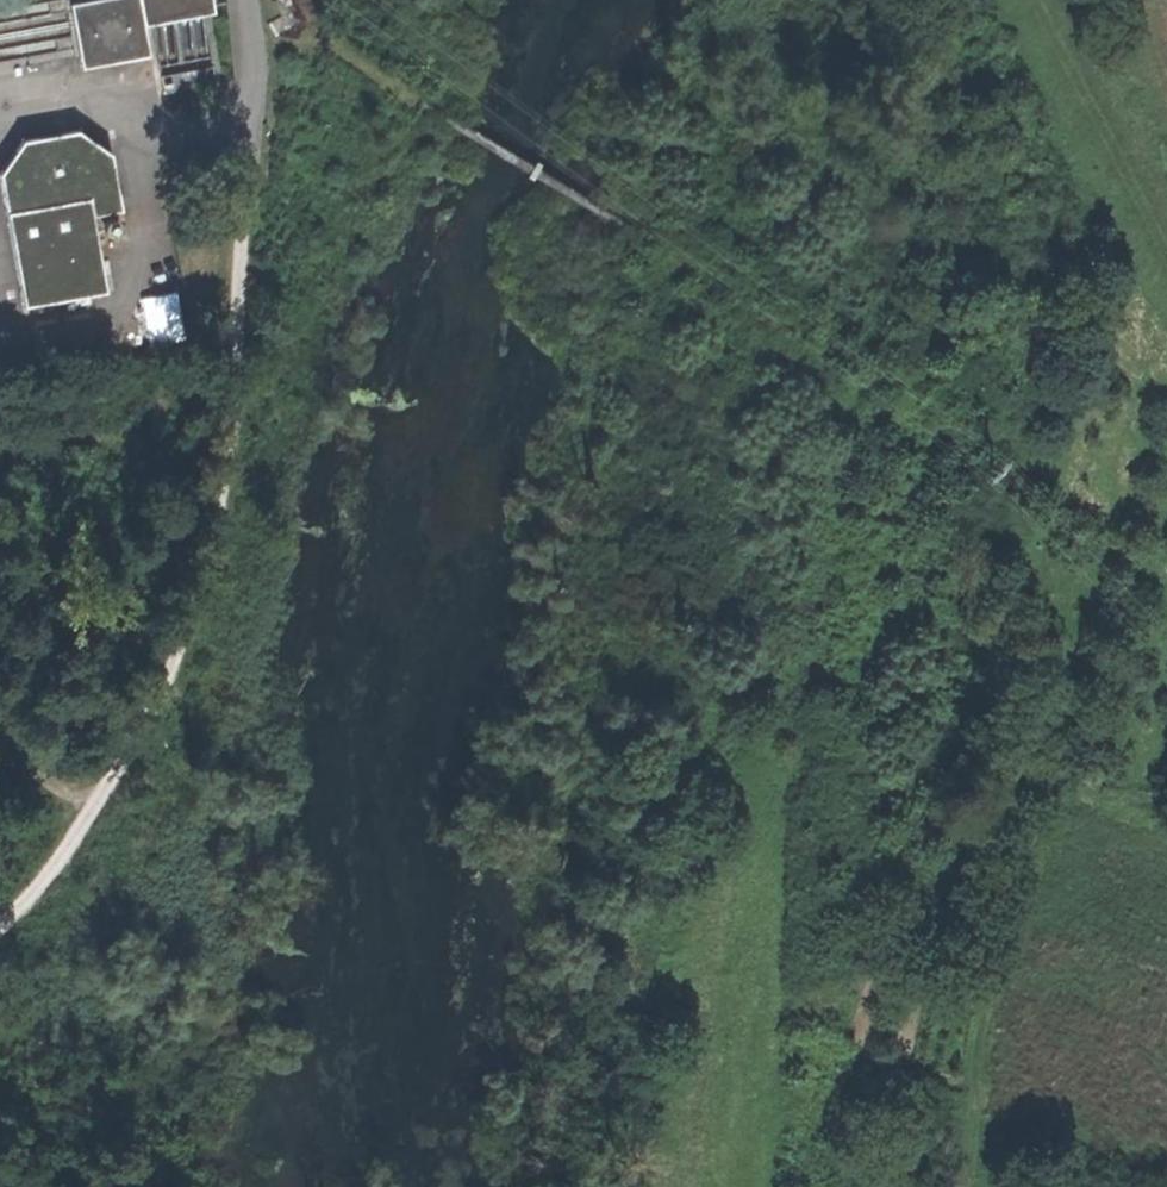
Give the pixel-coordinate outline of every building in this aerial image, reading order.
[(69,3),(80,66),(152,54),(159,96),(214,87),(202,14),(209,12),(207,0),(88,0),(69,3)] [(0,173),(0,182),(21,303),(107,285),(93,211),(119,206),(114,154),(77,135),(23,143),(0,173)]
